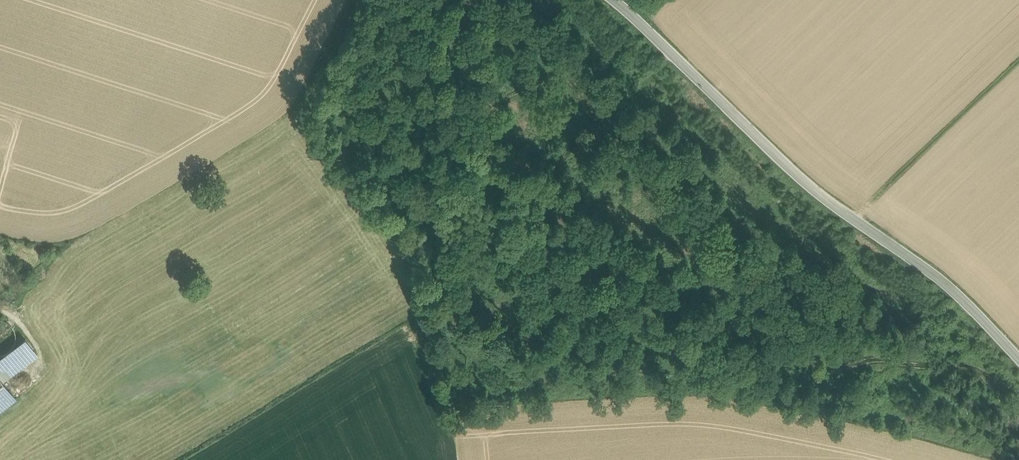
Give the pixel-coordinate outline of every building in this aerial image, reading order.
[(2,355),(7,352),(10,350),(13,346),(15,341),(15,337),(14,332),(12,328),(9,324),(6,321),(1,320),(0,320),(0,355),(2,355)] [(7,352),(2,355),(0,355),(0,378),(1,379),(18,366),(7,352)] [(15,398),(1,379),(0,378),(0,409),(15,398)]
